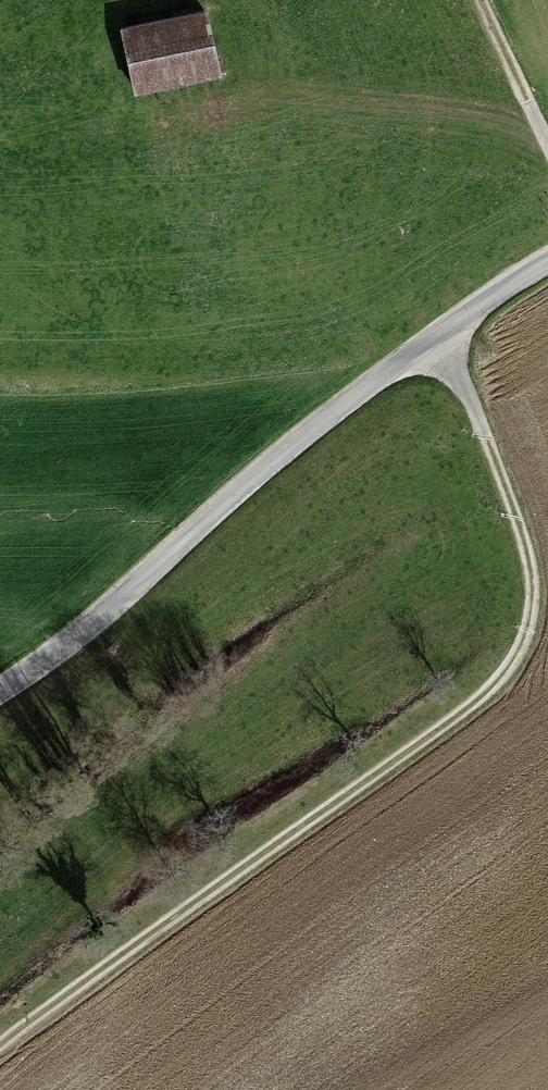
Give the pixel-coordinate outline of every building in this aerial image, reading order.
[(205,13),(121,27),(131,84),(215,69),(205,13)]
